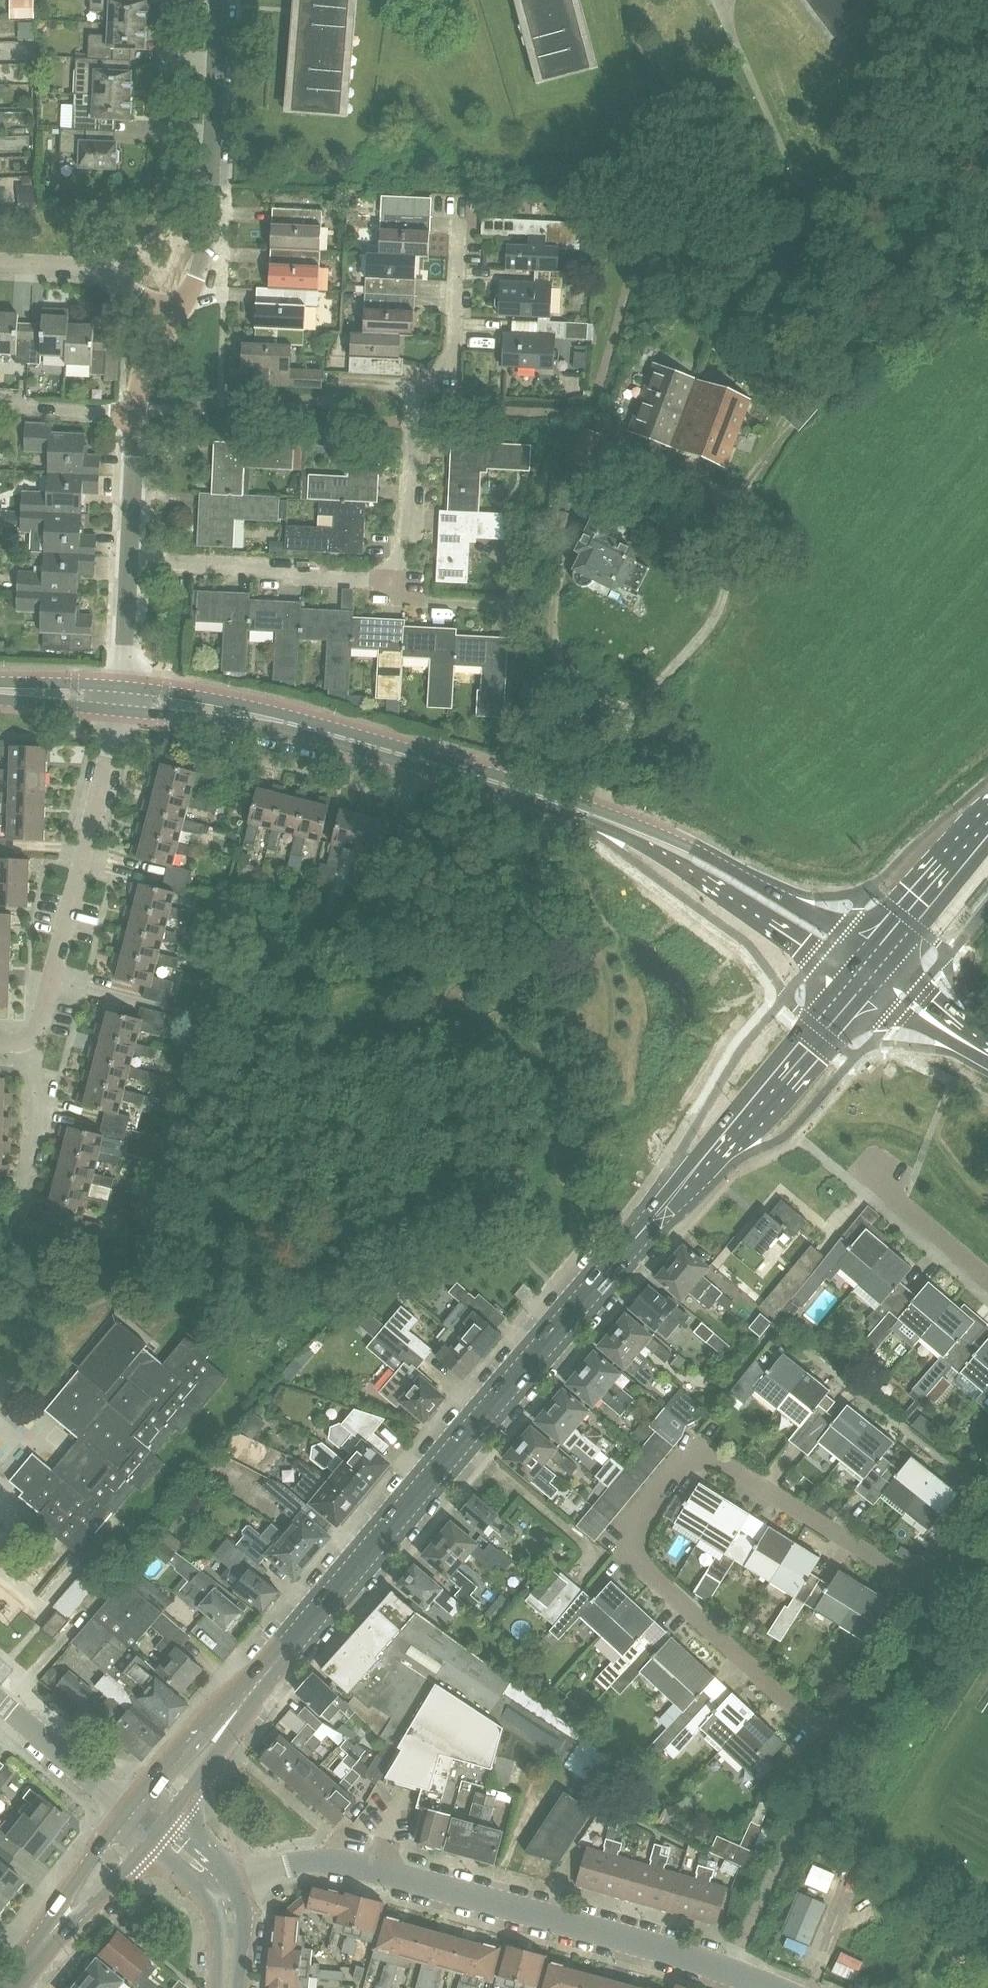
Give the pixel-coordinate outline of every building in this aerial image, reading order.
[(23,20),(34,19),(34,0),(23,0),(23,20)] [(109,24),(146,26),(146,21),(148,20),(148,12),(146,10),(147,2),(115,0),(90,0),(90,12),(109,13),(109,24)] [(348,116),(356,20),(358,0),(293,0),(285,111),(348,116)] [(537,83),(598,67),(580,0),(514,0),(537,83)] [(35,22),(19,22),(19,42),(35,42),(35,22)] [(113,60),(113,48),(144,50),(145,41),(147,40),(147,32),(145,31),(146,26),(109,24),(108,36),(89,35),(87,59),(101,60),(113,60)] [(74,95),(94,96),(94,95),(131,97),(131,91),(133,90),(133,83),(131,81),(132,73),(100,71),(101,60),(87,59),(76,58),(74,95)] [(74,105),(72,130),(86,130),(98,131),(98,119),(129,120),(130,112),(132,111),(132,103),(130,102),(131,97),(94,95),(94,96),(93,106),(74,105)] [(85,142),(86,130),(72,130),(61,129),(60,153),(79,154),(79,168),(116,170),(116,163),(118,162),(119,152),(116,151),(117,144),(85,142)] [(22,176),(22,185),(23,185),(23,210),(38,208),(37,176),(22,176)] [(379,253),(379,255),(418,256),(418,257),(429,257),(431,216),(432,198),(382,196),(381,214),(379,253)] [(271,224),(270,250),(299,251),(321,252),(323,211),(301,210),(300,225),(271,224)] [(506,270),(535,272),(559,273),(560,249),(581,250),(582,223),(482,218),(481,235),(510,237),(510,235),(528,236),(528,246),(507,245),(506,270)] [(268,288),(268,290),(286,291),(307,292),(319,292),(321,252),(299,251),(298,267),(269,266),(268,288)] [(368,253),(366,295),(387,296),(388,281),(417,282),(418,257),(418,256),(379,255),(379,253),(368,253)] [(499,310),(498,316),(539,318),(551,318),(552,287),(564,288),(564,274),(559,273),(535,272),(535,284),(508,283),(500,282),(500,285),(500,294),(499,310)] [(345,280),(344,291),(355,292),(356,285),(352,280),(345,280)] [(257,304),(255,329),(293,331),(305,332),(306,306),(307,292),(286,291),(285,305),(257,304)] [(344,294),(343,305),(350,305),(355,301),(355,294),(344,294)] [(364,333),(364,335),(403,336),(414,337),(415,312),(386,311),(387,296),(366,295),(364,333)] [(41,357),(66,359),(68,326),(68,318),(68,310),(43,309),(43,317),(42,325),(29,324),(27,366),(41,366),(41,357)] [(16,356),(15,365),(27,366),(29,324),(18,324),(18,315),(0,314),(0,356),(16,356)] [(567,323),(539,322),(538,334),(504,333),(503,367),(555,369),(557,339),(567,339),(580,339),(581,324),(567,323)] [(68,326),(66,359),(66,366),(92,367),(92,375),(105,376),(107,336),(93,335),(94,327),(68,326)] [(243,343),(241,369),(254,370),(253,386),(322,389),(322,371),(291,370),(292,348),(304,348),(305,332),(293,331),(255,329),(255,344),(243,343)] [(352,333),(350,374),(372,375),(373,358),(401,359),(403,336),(364,335),(364,333),(352,333)] [(781,358),(789,360),(793,345),(785,343),(781,358)] [(631,430),(671,446),(696,379),(656,364),(631,430)] [(696,379),(671,446),(725,466),(750,400),(696,379)] [(800,393),(792,403),(812,420),(820,410),(800,393)] [(52,454),(51,473),(101,475),(102,455),(86,455),(87,435),(53,434),(54,425),(27,424),(26,452),(52,454)] [(214,442),(211,494),(242,495),(244,466),(292,468),(294,446),(214,442)] [(452,443),(449,512),(449,514),(479,515),(479,513),(481,467),(530,470),(531,447),(452,443)] [(308,500),(319,500),(365,502),(377,503),(380,450),(350,448),(348,478),(309,476),(308,500)] [(101,475),(51,473),(50,494),(24,492),(23,512),(83,514),(84,495),(100,496),(101,475)] [(233,548),(234,520),(234,517),(278,519),(279,497),(242,495),(211,494),(200,493),(198,546),(233,548)] [(363,555),(365,502),(319,500),(318,515),(334,516),(333,529),(286,527),(285,551),(363,555)] [(577,564),(575,570),(574,571),(572,580),(576,584),(581,587),(587,587),(592,583),(594,580),(612,589),(622,585),(623,584),(637,591),(649,567),(635,560),(632,549),(612,539),(624,515),(601,504),(572,561),(577,564)] [(449,514),(449,512),(440,511),(436,583),(468,584),(471,536),(518,539),(518,551),(531,552),(533,526),(521,526),(521,515),(479,513),(479,515),(449,514)] [(29,552),(31,552),(46,553),(97,555),(98,535),(82,534),(83,514),(23,512),(22,532),(30,533),(29,552)] [(270,541),(269,554),(284,555),(285,542),(270,541)] [(19,572),(18,592),(78,595),(79,575),(96,576),(97,555),(46,553),(31,552),(30,567),(34,567),(34,573),(19,572)] [(249,630),(250,599),(250,593),(198,591),(196,622),(227,623),(224,672),(246,673),(249,630)] [(45,649),(69,650),(70,635),(92,636),(93,615),(77,614),(78,595),(18,592),(17,612),(43,614),(42,634),(46,634),(45,649)] [(302,602),(250,599),(249,630),(277,631),(275,681),(298,682),(300,639),(302,609),(302,602)] [(354,611),(302,609),(300,639),(329,641),(326,689),(349,690),(352,649),(353,618),(354,611)] [(378,698),(387,699),(402,700),(404,657),(406,627),(407,620),(353,618),(352,649),(381,650),(378,698)] [(458,629),(406,627),(404,657),(433,659),(431,708),(453,709),(455,666),(457,635),(458,629)] [(457,635),(455,666),(482,667),(481,690),(478,690),(476,717),(505,718),(505,708),(509,638),(457,635)] [(11,770),(46,771),(47,748),(12,747),(0,747),(0,757),(11,758),(11,770)] [(152,782),(150,782),(148,787),(156,789),(191,797),(194,783),(214,788),(216,778),(197,773),(162,764),(158,778),(153,777),(152,782)] [(10,793),(45,794),(46,771),(11,770),(0,770),(0,780),(11,780),(10,793)] [(260,826),(273,829),(274,830),(283,795),(284,787),(279,786),(279,788),(274,787),(272,792),(258,788),(249,823),(250,823),(244,843),(255,846),(260,826)] [(143,810),(150,812),(185,821),(185,820),(188,807),(216,813),(218,805),(210,803),(210,802),(191,797),(156,789),(152,802),(147,800),(146,805),(144,805),(143,810)] [(44,817),(45,794),(10,793),(0,792),(0,803),(10,803),(9,816),(44,817)] [(296,798),(283,795),(274,830),(273,829),(268,849),(278,852),(283,832),(296,835),(297,836),(306,801),(308,793),(302,792),(302,794),(297,793),(296,798)] [(331,799),(326,798),(325,800),(320,799),(319,804),(306,801),(297,836),(296,835),(291,855),(301,858),(306,838),(320,842),(329,807),(331,799)] [(368,809),(362,807),(362,809),(357,808),(356,813),(341,810),(332,844),(333,845),(328,864),(338,867),(343,847),(356,851),(357,851),(366,816),(368,809)] [(137,833),(144,835),(179,844),(179,843),(182,830),(202,835),(203,833),(209,834),(211,826),(185,820),(185,821),(150,812),(146,825),(141,823),(140,828),(138,828),(137,833)] [(379,819),(366,816),(357,851),(356,851),(351,870),(361,873),(366,853),(381,857),(389,822),(391,815),(386,813),(385,815),(380,814),(379,819)] [(9,816),(0,815),(0,826),(9,826),(9,838),(0,838),(0,851),(14,851),(14,839),(44,840),(44,817),(9,816)] [(165,878),(190,884),(193,871),(173,866),(176,853),(196,858),(199,848),(179,843),(179,844),(144,835),(140,848),(135,847),(134,852),(132,851),(131,857),(138,858),(138,859),(168,866),(165,878)] [(28,884),(29,860),(0,859),(0,883),(28,884)] [(138,894),(134,908),(169,916),(169,917),(189,922),(192,912),(172,907),(175,894),(186,896),(190,884),(165,878),(162,889),(140,884),(133,882),(132,888),(134,888),(132,893),(138,894)] [(0,883),(0,906),(27,907),(28,884),(0,883)] [(126,916),(132,918),(128,931),(163,940),(183,945),(186,935),(166,930),(169,917),(169,916),(134,908),(127,906),(126,911),(128,912),(126,916)] [(10,939),(11,915),(0,915),(0,938),(10,939)] [(160,954),(163,940),(128,931),(121,929),(120,934),(122,935),(121,940),(126,941),(122,954),(157,963),(157,964),(177,969),(180,959),(160,954)] [(10,962),(10,939),(0,938),(0,961),(10,962)] [(147,986),(144,998),(168,1004),(174,982),(154,977),(157,964),(157,963),(122,954),(115,953),(114,958),(116,958),(115,963),(120,965),(116,979),(147,986)] [(9,984),(10,962),(0,961),(0,984),(9,984)] [(9,984),(0,984),(0,1007),(8,1008),(9,984)] [(94,1034),(101,1036),(137,1045),(137,1044),(140,1031),(160,1036),(166,1013),(141,1007),(138,1019),(108,1011),(104,1026),(99,1024),(98,1029),(96,1029),(94,1034)] [(131,1068),(131,1067),(134,1054),(154,1059),(157,1049),(137,1044),(137,1045),(101,1036),(98,1049),(93,1047),(92,1052),(90,1052),(88,1057),(96,1059),(131,1068)] [(82,1081),(90,1083),(125,1092),(125,1090),(128,1077),(148,1082),(151,1072),(131,1067),(131,1068),(96,1059),(92,1072),(87,1071),(86,1076),(84,1075),(82,1081)] [(5,1104),(12,1105),(12,1099),(10,1099),(11,1094),(5,1094),(6,1079),(0,1079),(0,1104),(5,1104)] [(106,1112),(103,1123),(127,1129),(130,1117),(119,1114),(123,1101),(142,1106),(145,1095),(125,1090),(125,1092),(90,1083),(86,1095),(81,1094),(80,1099),(78,1099),(77,1104),(84,1106),(106,1112)] [(5,1104),(0,1104),(0,1128),(4,1128),(11,1129),(12,1123),(10,1123),(10,1118),(4,1118),(5,1104)] [(67,1137),(63,1150),(98,1159),(98,1160),(118,1165),(120,1155),(101,1150),(104,1137),(124,1142),(127,1129),(103,1123),(100,1135),(70,1127),(69,1127),(62,1125),(61,1131),(63,1131),(62,1136),(67,1137)] [(4,1128),(0,1128),(0,1152),(3,1152),(11,1153),(11,1147),(9,1147),(9,1142),(3,1142),(4,1128)] [(61,1161),(58,1174),(92,1183),(112,1188),(114,1178),(95,1173),(98,1160),(98,1159),(63,1150),(56,1149),(55,1154),(57,1154),(56,1159),(61,1161)] [(2,1176),(10,1176),(10,1171),(8,1171),(8,1166),(3,1166),(3,1152),(0,1152),(0,1177),(2,1177),(2,1176)] [(50,1183),(55,1184),(52,1197),(86,1206),(86,1207),(106,1212),(108,1202),(89,1197),(92,1183),(58,1174),(50,1172),(49,1177),(51,1178),(50,1183)] [(153,1190),(151,1198),(158,1200),(160,1192),(153,1190)] [(83,1220),(86,1207),(86,1206),(52,1197),(44,1195),(43,1200),(45,1201),(44,1206),(49,1207),(45,1222),(75,1229),(72,1241),(97,1247),(103,1225),(83,1220)] [(759,1221),(732,1253),(754,1272),(765,1260),(761,1256),(784,1229),(794,1237),(803,1227),(808,1221),(782,1199),(761,1224),(759,1221)] [(826,1257),(815,1269),(823,1276),(832,1264),(840,1270),(858,1286),(890,1249),(882,1243),(867,1230),(872,1224),(879,1217),(867,1207),(842,1238),(826,1257)] [(675,1257),(670,1262),(715,1300),(727,1310),(734,1303),(702,1276),(709,1268),(684,1247),(682,1248),(680,1247),(673,1255),(675,1257)] [(890,1249),(858,1286),(880,1304),(868,1319),(873,1323),(877,1327),(879,1324),(890,1313),(905,1294),(896,1286),(900,1282),(912,1268),(890,1249)] [(780,1295),(766,1312),(774,1319),(778,1315),(790,1299),(815,1269),(804,1260),(777,1293),(780,1295)] [(664,1266),(657,1275),(659,1276),(657,1278),(668,1287),(681,1299),(688,1291),(708,1309),(715,1300),(670,1262),(667,1266),(666,1268),(664,1266)] [(815,1269),(790,1299),(799,1307),(801,1308),(826,1278),(823,1276),(815,1269)] [(480,1294),(476,1299),(458,1283),(449,1293),(461,1304),(444,1325),(448,1329),(482,1358),(500,1336),(501,1336),(501,1335),(482,1319),(493,1306),(480,1294)] [(890,1313),(879,1324),(888,1332),(891,1328),(898,1320),(921,1339),(951,1304),(929,1284),(918,1297),(914,1302),(905,1294),(890,1313)] [(665,1302),(649,1288),(641,1297),(638,1297),(632,1303),(633,1307),(631,1309),(655,1330),(666,1339),(679,1324),(686,1329),(689,1325),(685,1322),(689,1317),(668,1299),(665,1302)] [(790,1299),(778,1315),(787,1322),(799,1307),(790,1299)] [(351,1309),(349,1314),(360,1319),(364,1309),(357,1302),(351,1309)] [(941,1356),(916,1386),(926,1395),(935,1385),(951,1367),(952,1366),(968,1348),(958,1340),(973,1323),(959,1311),(951,1304),(921,1339),(941,1356)] [(423,1361),(431,1352),(405,1330),(414,1319),(400,1307),(383,1327),(423,1361)] [(619,1319),(611,1329),(636,1352),(642,1345),(664,1363),(671,1354),(637,1324),(626,1315),(622,1321),(619,1319)] [(185,1335),(162,1363),(145,1348),(147,1345),(118,1320),(76,1370),(78,1371),(44,1411),(71,1433),(75,1428),(83,1434),(53,1471),(32,1454),(9,1482),(23,1493),(20,1497),(40,1513),(25,1531),(27,1532),(28,1531),(48,1548),(47,1549),(48,1550),(58,1538),(86,1562),(105,1539),(97,1533),(114,1513),(115,1514),(137,1487),(142,1491),(165,1463),(153,1454),(175,1427),(182,1432),(228,1376),(206,1358),(209,1354),(185,1335)] [(702,1322),(694,1332),(722,1356),(730,1346),(702,1322)] [(872,1333),(859,1347),(865,1352),(873,1343),(878,1347),(890,1334),(888,1332),(879,1324),(877,1327),(874,1330),(872,1333)] [(416,1370),(423,1361),(383,1327),(373,1338),(404,1364),(379,1393),(396,1408),(401,1402),(424,1422),(427,1418),(430,1421),(438,1411),(435,1409),(444,1398),(428,1385),(430,1382),(416,1370)] [(470,1372),(482,1358),(448,1329),(438,1341),(442,1345),(433,1355),(463,1380),(470,1372)] [(604,1341),(600,1347),(610,1355),(645,1385),(652,1377),(642,1369),(648,1361),(645,1359),(636,1352),(611,1329),(602,1339),(604,1341)] [(961,1373),(983,1392),(987,1386),(987,1341),(976,1355),(968,1348),(952,1366),(951,1367),(960,1374),(961,1373)] [(586,1363),(581,1369),(626,1407),(633,1399),(612,1381),(619,1373),(595,1353),(593,1354),(591,1353),(584,1361),(586,1363)] [(678,1355),(671,1364),(678,1369),(685,1361),(678,1355)] [(753,1391),(776,1410),(805,1374),(782,1355),(768,1372),(754,1361),(739,1380),(753,1391)] [(619,1416),(626,1407),(581,1369),(577,1374),(575,1372),(568,1381),(570,1382),(568,1384),(592,1404),(598,1398),(619,1416)] [(805,1374),(776,1410),(798,1428),(789,1440),(798,1447),(827,1412),(826,1411),(834,1401),(826,1394),(828,1392),(805,1374)] [(935,1385),(926,1395),(935,1403),(943,1393),(935,1385)] [(548,1405),(594,1445),(601,1450),(605,1454),(612,1446),(580,1419),(587,1411),(561,1390),(560,1391),(558,1390),(551,1399),(553,1400),(548,1405)] [(601,1450),(594,1445),(548,1405),(544,1411),(542,1409),(535,1418),(536,1419),(535,1421),(560,1442),(571,1451),(576,1444),(594,1458),(601,1450)] [(836,1419),(827,1412),(798,1447),(808,1455),(818,1443),(840,1462),(870,1425),(847,1406),(836,1419)] [(353,1454),(345,1464),(370,1486),(373,1483),(376,1485),(382,1478),(379,1476),(389,1464),(364,1444),(385,1419),(354,1409),(342,1424),(341,1423),(331,1427),(329,1438),(341,1447),(347,1446),(348,1450),(353,1454)] [(674,1415),(666,1424),(679,1434),(684,1427),(686,1425),(674,1415)] [(250,1422),(242,1431),(252,1439),(259,1430),(250,1422)] [(872,1487),(887,1468),(891,1464),(882,1457),(893,1443),(870,1425),(840,1462),(861,1478),(853,1488),(864,1497),(872,1487)] [(519,1433),(513,1440),(515,1442),(542,1465),(548,1458),(569,1476),(576,1467),(528,1426),(521,1435),(519,1433)] [(936,1426),(927,1437),(936,1444),(945,1433),(936,1426)] [(647,1441),(666,1456),(673,1447),(670,1444),(655,1431),(647,1441)] [(509,1449),(502,1457),(551,1498),(557,1490),(549,1483),(545,1480),(552,1473),(542,1465),(515,1442),(513,1440),(507,1447),(509,1449)] [(658,1466),(666,1456),(647,1441),(639,1450),(658,1466)] [(334,1477),(328,1483),(354,1506),(356,1504),(358,1506),(365,1497),(363,1495),(370,1486),(345,1464),(330,1452),(327,1449),(323,1445),(313,1449),(311,1459),(322,1468),(326,1467),(327,1471),(334,1477)] [(631,1459),(650,1475),(658,1466),(639,1450),(631,1459)] [(294,1458),(287,1466),(303,1479),(294,1488),(309,1501),(308,1502),(311,1505),(326,1518),(334,1524),(337,1526),(339,1523),(341,1525),(348,1518),(346,1516),(354,1506),(328,1483),(311,1469),(303,1462),(294,1458)] [(609,1458),(602,1467),(615,1478),(623,1469),(609,1458)] [(882,1495),(904,1513),(934,1477),(911,1458),(901,1472),(891,1464),(887,1468),(872,1487),(864,1497),(874,1505),(882,1495)] [(642,1484),(650,1475),(631,1459),(623,1469),(642,1484)] [(615,1478),(634,1494),(642,1484),(623,1469),(615,1478)] [(957,1495),(934,1477),(904,1513),(927,1532),(930,1528),(943,1539),(955,1520),(944,1511),(957,1495)] [(626,1503),(634,1494),(615,1478),(607,1488),(626,1503)] [(316,1556),(320,1551),(319,1548),(328,1538),(317,1528),(326,1518),(311,1505),(286,1484),(271,1479),(262,1488),(286,1509),(282,1513),(295,1524),(284,1536),(311,1558),(313,1556),(316,1556)] [(592,1491),(600,1497),(607,1488),(600,1482),(592,1491)] [(676,1495),(663,1516),(675,1524),(672,1529),(696,1544),(699,1539),(725,1499),(700,1483),(687,1503),(676,1495)] [(618,1513),(626,1503),(607,1488),(600,1497),(618,1513)] [(463,1504),(457,1511),(459,1512),(458,1513),(482,1533),(488,1525),(507,1541),(515,1531),(473,1496),(465,1505),(463,1504)] [(610,1522),(618,1513),(600,1497),(592,1507),(610,1522)] [(708,1571),(694,1593),(709,1602),(722,1580),(734,1561),(747,1540),(738,1534),(750,1515),(725,1499),(699,1539),(720,1552),(722,1553),(723,1554),(720,1560),(716,1558),(708,1571)] [(584,1516),(603,1532),(610,1522),(592,1507),(584,1516)] [(826,1514),(834,1519),(839,1512),(830,1507),(826,1514)] [(595,1541),(603,1532),(584,1516),(576,1526),(595,1541)] [(438,1530),(432,1537),(434,1539),(460,1561),(466,1553),(488,1571),(495,1563),(504,1570),(505,1568),(511,1562),(494,1548),(488,1555),(483,1551),(448,1521),(440,1531),(438,1530)] [(272,1526),(262,1538),(250,1527),(247,1528),(242,1533),(242,1536),(244,1537),(236,1547),(259,1565),(267,1556),(293,1578),(301,1568),(305,1569),(310,1563),(309,1560),(311,1558),(284,1536),(272,1526)] [(734,1561),(769,1583),(794,1543),(769,1528),(757,1546),(747,1540),(734,1561)] [(428,1546),(420,1554),(461,1588),(454,1596),(471,1610),(477,1603),(468,1595),(475,1587),(453,1569),(460,1561),(434,1539),(432,1537),(426,1544),(428,1546)] [(160,1539),(151,1551),(167,1565),(170,1562),(176,1567),(174,1570),(183,1578),(192,1586),(181,1599),(195,1611),(198,1608),(224,1631),(227,1628),(230,1628),(233,1625),(233,1621),(241,1612),(227,1600),(216,1591),(221,1585),(177,1552),(160,1539)] [(266,1571),(259,1565),(236,1547),(229,1542),(215,1557),(228,1567),(220,1578),(263,1613),(265,1610),(269,1610),(273,1606),(271,1602),(278,1593),(260,1579),(266,1571)] [(807,1577),(810,1573),(819,1559),(794,1543),(769,1583),(793,1598),(787,1608),(785,1606),(767,1634),(780,1643),(804,1605),(817,1583),(807,1577)] [(916,1555),(910,1565),(915,1569),(922,1570),(929,1560),(921,1554),(916,1555)] [(88,1564),(52,1607),(56,1611),(67,1620),(104,1577),(88,1564)] [(404,1573),(398,1581),(400,1583),(398,1585),(414,1599),(424,1608),(432,1599),(451,1616),(454,1612),(460,1605),(414,1566),(406,1575),(404,1573)] [(136,1568),(127,1579),(164,1612),(173,1601),(136,1568)] [(553,1624),(556,1622),(582,1591),(560,1572),(559,1573),(553,1568),(525,1601),(553,1624)] [(804,1605),(839,1627),(864,1587),(839,1571),(827,1590),(817,1583),(804,1605)] [(129,1650),(130,1650),(147,1630),(149,1627),(162,1613),(124,1582),(93,1617),(129,1650)] [(582,1591),(556,1622),(553,1624),(549,1629),(559,1638),(578,1617),(600,1637),(632,1602),(610,1582),(593,1601),(582,1591)] [(889,1602),(864,1587),(839,1627),(864,1642),(889,1602)] [(376,1612),(398,1632),(415,1612),(395,1593),(396,1593),(393,1590),(375,1609),(377,1611),(376,1612)] [(611,1686),(630,1665),(647,1647),(638,1639),(654,1622),(632,1602),(600,1637),(622,1658),(614,1666),(611,1663),(595,1680),(607,1691),(611,1686)] [(431,1791),(431,1789),(441,1754),(452,1757),(494,1769),(505,1729),(543,1754),(564,1767),(579,1743),(503,1693),(511,1681),(420,1616),(415,1612),(398,1632),(376,1612),(377,1611),(375,1609),(322,1669),(333,1679),(349,1693),(349,1692),(369,1709),(372,1706),(392,1718),(381,1736),(387,1740),(398,1747),(403,1749),(386,1777),(406,1783),(422,1788),(431,1791)] [(56,1611),(40,1629),(53,1640),(69,1621),(67,1620),(56,1611)] [(188,1635),(162,1613),(149,1627),(163,1638),(154,1648),(167,1659),(156,1672),(181,1692),(201,1669),(177,1648),(188,1635)] [(156,1672),(138,1656),(130,1650),(129,1650),(93,1617),(71,1642),(94,1663),(106,1674),(131,1695),(137,1701),(140,1699),(170,1725),(186,1706),(152,1677),(156,1672)] [(640,1674),(660,1693),(692,1658),(671,1638),(655,1655),(647,1647),(630,1665),(611,1686),(620,1695),(640,1674)] [(653,1761),(665,1748),(707,1703),(698,1695),(714,1678),(692,1658),(660,1693),(682,1713),(644,1753),(653,1761)] [(47,1675),(57,1683),(63,1676),(54,1668),(47,1675)] [(82,1706),(94,1692),(69,1670),(57,1684),(82,1706)] [(118,1747),(122,1743),(142,1761),(166,1733),(133,1705),(128,1698),(131,1695),(106,1674),(95,1687),(104,1695),(97,1704),(100,1707),(97,1710),(116,1726),(110,1733),(113,1735),(109,1739),(118,1747)] [(351,1717),(356,1712),(350,1706),(314,1674),(298,1693),(330,1721),(342,1708),(351,1717)] [(691,1721),(665,1748),(675,1757),(700,1729),(706,1734),(703,1738),(718,1751),(721,1748),(724,1744),(752,1714),(731,1694),(715,1711),(707,1703),(691,1721)] [(280,1774),(314,1734),(323,1723),(305,1707),(298,1715),(308,1724),(290,1745),(280,1736),(262,1758),(280,1774)] [(752,1714),(724,1744),(746,1764),(743,1767),(758,1782),(773,1765),(772,1764),(768,1761),(785,1743),(774,1734),(752,1714)] [(494,1769),(490,1786),(508,1791),(516,1761),(523,1763),(533,1769),(543,1754),(505,1729),(494,1769)] [(307,1780),(317,1768),(306,1759),(322,1742),(314,1734),(299,1752),(280,1774),(301,1792),(310,1782),(307,1780)] [(349,1754),(333,1773),(342,1781),(353,1769),(365,1755),(368,1751),(358,1743),(357,1745),(347,1737),(339,1746),(349,1754)] [(378,1755),(389,1762),(398,1747),(387,1740),(378,1755)] [(441,1754),(431,1789),(431,1791),(422,1788),(417,1807),(424,1809),(415,1841),(426,1844),(427,1848),(435,1851),(439,1848),(441,1849),(450,1816),(438,1812),(452,1757),(441,1754)] [(383,1772),(389,1762),(378,1755),(365,1775),(377,1786),(385,1774),(383,1772)] [(301,1792),(319,1808),(338,1786),(317,1768),(307,1780),(310,1782),(301,1792)] [(353,1769),(338,1786),(319,1808),(338,1824),(356,1802),(346,1793),(361,1776),(353,1769)] [(31,1804),(22,1816),(49,1838),(65,1818),(28,1790),(22,1798),(31,1804)] [(592,1810),(564,1792),(525,1852),(559,1862),(592,1810)] [(453,1820),(450,1833),(445,1850),(449,1851),(450,1855),(455,1856),(458,1853),(470,1856),(487,1796),(475,1793),(467,1823),(453,1820)] [(682,1793),(674,1803),(685,1811),(692,1801),(682,1793)] [(497,1798),(487,1796),(470,1856),(480,1859),(481,1863),(487,1864),(490,1862),(494,1863),(502,1833),(488,1829),(497,1798)] [(0,1825),(0,1847),(12,1857),(19,1847),(34,1858),(49,1838),(22,1816),(13,1828),(3,1820),(0,1825)] [(763,1828),(760,1826),(751,1822),(740,1847),(717,1836),(711,1849),(754,1869),(760,1856),(752,1852),(763,1828)] [(576,1885),(599,1891),(614,1838),(605,1836),(603,1844),(604,1845),(602,1850),(586,1846),(576,1885)] [(622,1840),(614,1838),(599,1891),(622,1897),(633,1858),(617,1854),(619,1849),(620,1849),(622,1840)] [(633,1858),(622,1897),(646,1904),(660,1851),(663,1842),(654,1840),(652,1848),(649,1857),(650,1857),(649,1863),(633,1858)] [(12,1857),(0,1847),(0,1892),(7,1898),(21,1879),(5,1867),(13,1857),(12,1857)] [(669,1853),(660,1851),(646,1904),(669,1910),(680,1871),(664,1867),(665,1862),(667,1862),(669,1853)] [(701,1851),(698,1861),(707,1863),(710,1853),(701,1851)] [(709,1858),(707,1864),(709,1864),(716,1866),(717,1860),(709,1858)] [(680,1871),(669,1910),(693,1917),(707,1864),(698,1861),(696,1870),(697,1870),(696,1876),(680,1871)] [(712,1876),(713,1876),(716,1866),(709,1864),(707,1864),(693,1917),(716,1923),(726,1886),(710,1881),(712,1876)] [(335,1922),(337,1915),(343,1892),(314,1884),(311,1896),(305,1894),(298,1900),(305,1911),(308,1907),(324,1912),(322,1921),(335,1924),(335,1922)] [(800,1890),(783,1931),(809,1942),(826,1901),(800,1890)] [(343,1891),(343,1892),(337,1915),(335,1922),(335,1924),(333,1931),(348,1935),(347,1939),(345,1938),(341,1951),(348,1953),(363,1897),(343,1891)] [(372,1942),(383,1903),(363,1897),(348,1953),(355,1955),(358,1942),(356,1942),(357,1938),(372,1942)] [(306,1935),(298,1934),(300,1918),(302,1914),(294,1903),(287,1910),(287,1915),(274,1914),(272,1945),(297,1947),(305,1948),(306,1935)] [(385,1987),(386,1984),(403,1923),(404,1920),(383,1914),(372,1957),(387,1962),(386,1966),(385,1966),(379,1986),(385,1987)] [(385,1987),(388,1987),(392,1987),(397,1968),(396,1968),(397,1964),(411,1968),(413,1961),(422,1929),(403,1923),(386,1984),(385,1987)] [(413,1961),(423,1963),(416,1987),(426,1987),(441,1934),(422,1929),(413,1961)] [(139,1987),(158,1987),(144,1977),(154,1966),(114,1934),(98,1954),(139,1987)] [(426,1987),(435,1987),(441,1966),(452,1969),(460,1939),(441,1934),(426,1987)] [(479,1944),(460,1939),(452,1969),(462,1972),(457,1987),(468,1987),(479,1944)] [(479,1944),(468,1987),(479,1987),(482,1977),(491,1980),(500,1947),(480,1942),(479,1944)] [(268,1966),(319,1970),(320,1963),(315,1962),(314,1965),(312,1964),(313,1949),(305,1948),(297,1947),(272,1945),(270,1945),(268,1966)] [(494,1984),(508,1987),(515,1987),(525,1950),(505,1945),(494,1984)] [(545,1955),(525,1950),(515,1987),(537,1987),(545,1955)] [(76,1981),(85,1987),(86,1987),(88,1985),(92,1987),(112,1987),(119,1979),(94,1958),(92,1961),(90,1961),(87,1964),(86,1968),(76,1981)] [(568,1968),(569,1965),(548,1959),(540,1987),(562,1987),(568,1968)] [(362,1980),(366,1967),(357,1965),(354,1978),(362,1980)] [(290,1987),(294,1987),(309,1987),(310,1974),(313,1974),(313,1976),(318,1976),(318,1977),(343,1979),(343,1972),(332,1971),(319,1970),(268,1966),(267,1986),(268,1986),(290,1987)] [(568,1968),(562,1987),(582,1987),(585,1972),(568,1968)] [(585,1972),(582,1987),(603,1987),(605,1978),(585,1972)] [(624,1983),(605,1978),(603,1987),(623,1987),(624,1983)] [(178,1980),(171,1987),(187,1987),(178,1980)]
